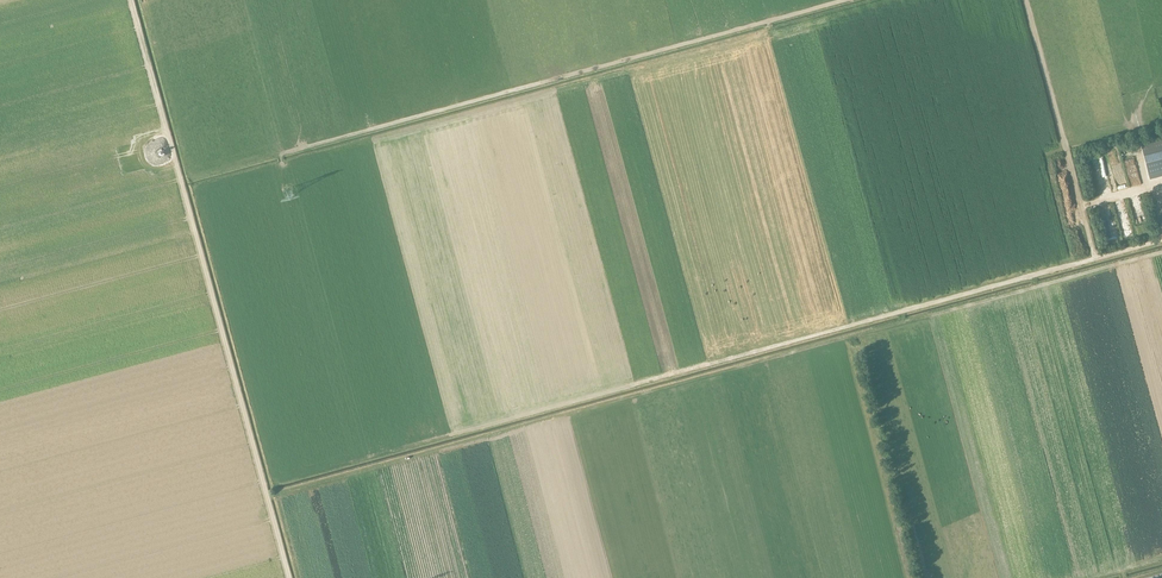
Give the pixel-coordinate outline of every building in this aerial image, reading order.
[(1141,144),(1145,161),(1161,157),(1161,138),(1141,144)] [(1158,177),(1161,175),(1161,174),(1158,164),(1154,165),(1158,177)]
